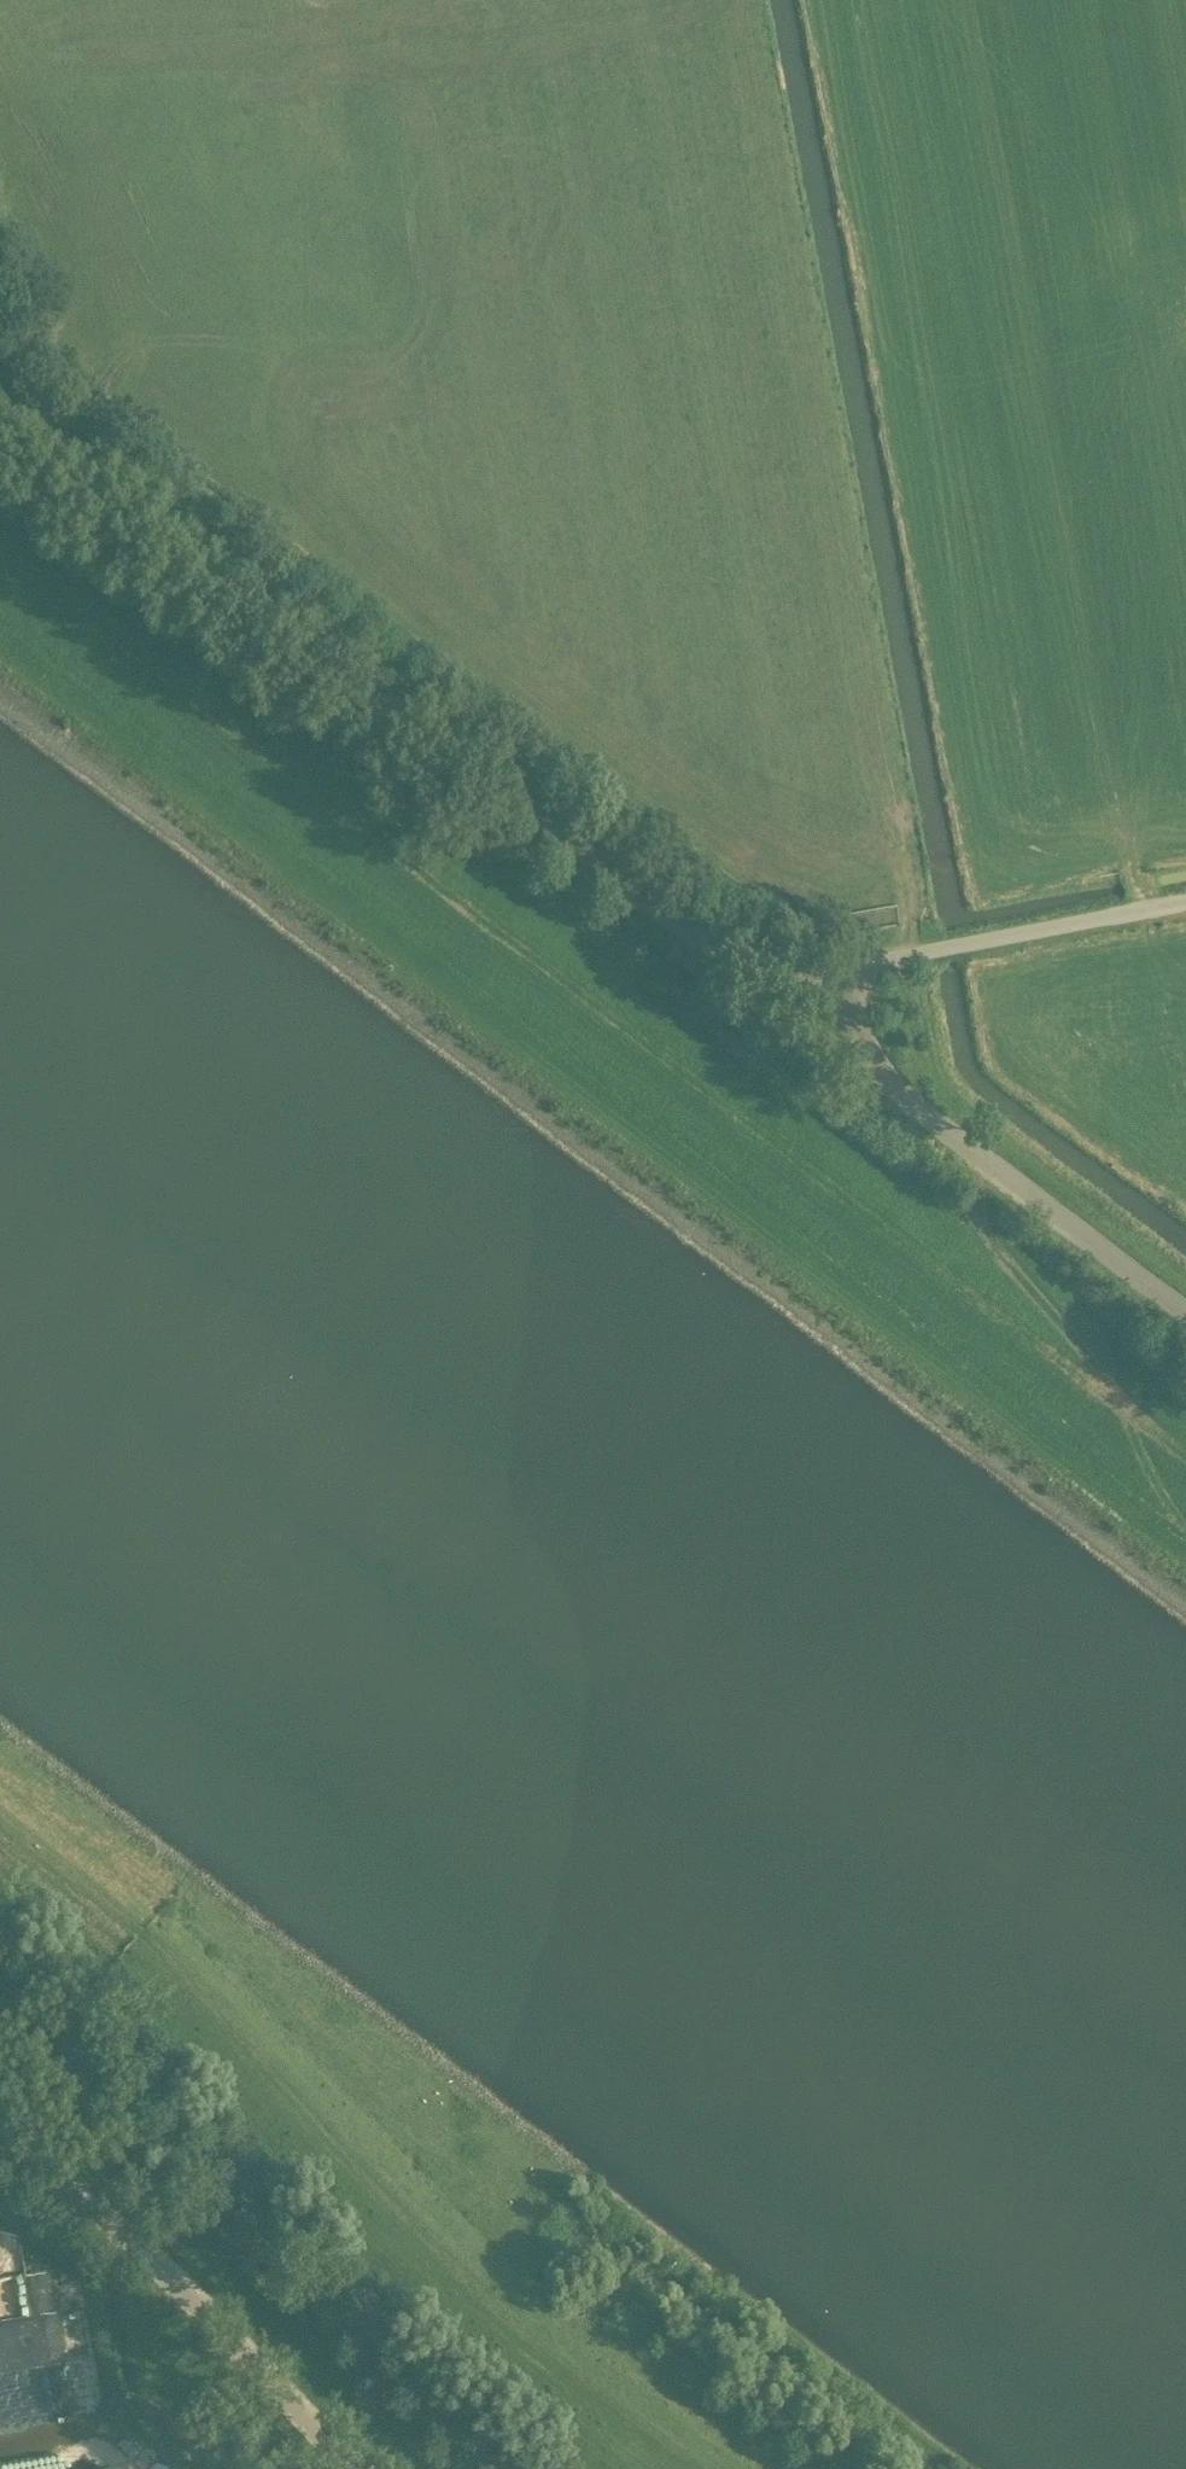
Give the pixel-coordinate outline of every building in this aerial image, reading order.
[(0,2327),(0,2420),(67,2411),(54,2320),(0,2327)]
